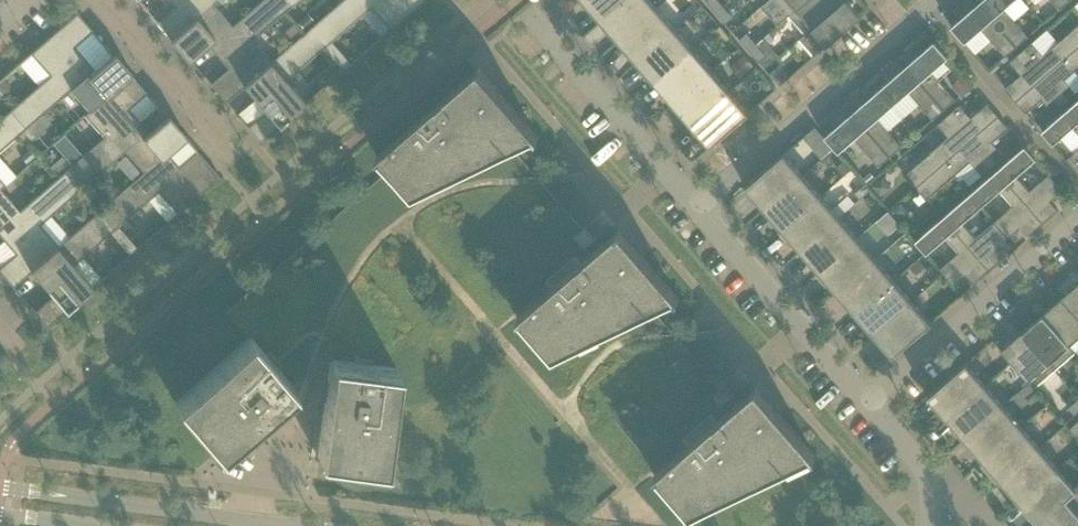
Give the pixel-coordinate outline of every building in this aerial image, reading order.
[(172,40),(218,0),(168,0),(174,6),(156,22),(172,40)] [(216,55),(227,46),(220,37),(233,26),(232,26),(214,5),(219,0),(218,0),(172,40),(188,59),(206,44),(216,55)] [(244,87),(243,86),(272,62),(271,61),(253,40),(293,5),(288,0),(262,0),(232,26),(233,26),(220,37),(227,46),(216,55),(228,68),(210,84),(226,103),(244,87)] [(311,26),(327,45),(323,48),(330,56),(338,49),(331,41),(371,7),(389,28),(382,34),(383,35),(424,0),(342,0),(315,23),(311,26)] [(600,20),(623,0),(582,0),(600,20)] [(618,41),(657,8),(651,0),(623,0),(600,20),(618,41)] [(716,12),(724,6),(719,0),(708,0),(707,1),(716,12)] [(790,15),(807,0),(776,0),(790,15)] [(800,39),(843,2),(842,0),(807,0),(790,15),(805,33),(799,39),(800,39)] [(976,0),(965,0),(953,10),(960,19),(951,27),(964,43),(981,29),(1005,57),(1017,47),(976,0)] [(1017,47),(1028,37),(1004,9),(1014,0),(976,0),(1017,47)] [(1059,10),(1070,0),(1050,0),(1059,10)] [(843,2),(800,39),(814,56),(858,18),(843,2)] [(724,6),(716,12),(726,23),(733,17),(724,6)] [(618,41),(636,62),(675,29),(657,8),(618,41)] [(38,85),(10,110),(26,128),(27,127),(43,113),(71,89),(70,89),(83,78),(76,69),(86,60),(74,46),(92,32),(93,31),(77,12),(30,53),(49,75),(38,85)] [(308,14),(298,22),(306,31),(311,26),(315,23),(308,14)] [(292,24),(284,32),(293,42),(302,35),(292,24)] [(1015,101),(1077,47),(1077,25),(1043,55),(1032,42),(1010,62),(1021,75),(1005,89),(1015,101)] [(243,86),(244,87),(265,111),(247,127),(260,142),(311,97),(310,96),(304,102),(285,81),(323,48),(327,45),(311,26),(306,31),(302,35),(293,42),(271,61),(272,62),(243,86)] [(636,62),(655,83),(694,50),(675,29),(636,62)] [(740,39),(749,50),(757,44),(747,33),(740,39)] [(757,44),(749,50),(759,62),(765,68),(778,56),(763,38),(757,44)] [(917,42),(899,57),(944,110),(955,100),(931,71),(947,58),(934,42),(924,50),(917,42)] [(1015,101),(1026,113),(1042,99),(1053,112),(1076,93),(1065,80),(1077,68),(1077,47),(1015,101)] [(338,49),(330,56),(341,69),(325,84),(326,85),(358,57),(357,56),(349,62),(338,49)] [(655,83),(673,104),(712,70),(694,50),(655,83)] [(84,115),(85,115),(131,75),(114,55),(96,71),(86,60),(76,69),(83,78),(70,89),(71,89),(89,111),(84,115)] [(744,56),(730,67),(740,78),(754,67),(744,56)] [(888,82),(879,89),(903,117),(919,104),(932,120),(944,110),(899,57),(881,73),(888,82)] [(769,73),(780,85),(790,77),(779,64),(769,73)] [(673,104),(691,125),(730,91),(712,70),(673,104)] [(64,172),(80,190),(124,151),(137,139),(130,131),(140,122),(128,108),(147,93),(131,75),(85,115),(104,137),(82,156),(72,165),(70,166),(64,172)] [(962,76),(951,86),(959,95),(970,85),(962,76)] [(379,159),(380,158),(382,156),(394,169),(392,171),(413,196),(532,134),(536,139),(539,137),(502,95),(499,97),(501,100),(499,101),(478,77),(462,90),(461,89),(463,87),(460,84),(377,157),(379,159)] [(0,82),(0,92),(3,96),(8,91),(9,84),(4,79),(0,82)] [(863,89),(845,104),(890,156),(901,146),(888,131),(903,117),(879,89),(870,97),(863,89)] [(730,91),(691,125),(710,147),(749,113),(730,91)] [(1070,107),(1077,117),(1077,100),(1070,107)] [(890,156),(845,104),(827,120),(834,128),(824,137),(838,152),(854,138),(878,166),(890,156)] [(905,175),(915,188),(998,116),(988,104),(971,118),(960,105),(937,124),(949,137),(905,175)] [(1070,107),(1042,131),(1053,144),(1069,130),(1077,141),(1077,117),(1070,107)] [(19,135),(26,128),(10,110),(0,118),(0,151),(19,135)] [(51,122),(43,113),(27,127),(35,136),(51,122)] [(998,116),(915,188),(926,200),(970,162),(981,175),(1004,156),(992,142),(1009,128),(998,116)] [(124,151),(143,173),(167,153),(168,153),(186,137),(168,117),(150,133),(140,122),(130,131),(137,139),(124,151)] [(26,128),(19,135),(26,144),(35,136),(27,127),(26,128)] [(812,149),(824,138),(815,128),(803,138),(812,149)] [(63,135),(53,144),(57,148),(67,139),(63,135)] [(824,138),(812,149),(821,159),(833,148),(824,138)] [(82,156),(67,139),(57,148),(72,165),(82,156)] [(1024,146),(997,170),(1042,222),(1057,209),(1050,201),(1062,190),(1049,175),(1033,189),(1019,173),(1035,159),(1024,146)] [(1066,160),(1077,173),(1077,149),(1066,160)] [(28,151),(21,157),(26,162),(33,156),(28,151)] [(143,173),(98,211),(114,230),(110,233),(117,241),(125,234),(118,226),(158,191),(176,212),(169,219),(170,220),(220,177),(197,151),(179,167),(168,153),(167,153),(143,173)] [(745,187),(764,209),(803,175),(784,153),(745,187)] [(64,172),(70,166),(61,156),(49,166),(59,177),(64,172)] [(844,161),(835,168),(843,176),(851,169),(844,161)] [(997,170),(970,194),(981,206),(996,193),(1010,209),(994,222),(1008,237),(1020,227),(1027,235),(1042,222),(997,170)] [(31,272),(30,271),(59,246),(40,225),(80,190),(64,172),(59,177),(19,211),(20,211),(7,222),(14,231),(4,240),(15,253),(0,266),(0,273),(13,288),(31,272)] [(870,173),(864,178),(868,183),(874,177),(870,173)] [(764,209),(782,230),(821,196),(803,175),(764,209)] [(882,178),(873,186),(881,195),(890,187),(882,178)] [(4,240),(14,231),(7,222),(20,211),(19,211),(1,189),(6,185),(5,185),(0,189),(0,236),(4,240)] [(864,185),(854,194),(859,199),(869,190),(864,185)] [(85,194),(77,201),(85,211),(93,204),(85,194)] [(970,194),(943,217),(988,269),(1003,256),(996,248),(1008,237),(994,222),(979,235),(966,219),(981,206),(970,194)] [(782,230),(800,251),(839,217),(821,196),(782,230)] [(900,203),(890,211),(899,221),(909,212),(900,203)] [(82,209),(74,215),(82,225),(90,218),(82,209)] [(30,271),(31,272),(52,296),(34,312),(47,327),(99,282),(98,281),(91,287),(73,265),(110,233),(114,230),(98,211),(90,218),(82,225),(59,246),(30,271)] [(800,251),(819,272),(857,238),(839,217),(800,251)] [(988,269),(943,217),(915,241),(926,254),(942,240),(956,255),(940,269),(953,285),(966,274),(973,282),(988,269)] [(619,230),(616,232),(598,248),(589,256),(577,267),(517,318),(519,320),(520,319),(553,357),(646,309),(672,295),(674,298),(677,301),(679,299),(644,259),(619,230)] [(125,234),(117,241),(128,254),(112,268),(113,269),(145,242),(144,241),(136,247),(125,234)] [(819,272),(837,293),(876,259),(857,238),(819,272)] [(581,246),(568,257),(577,267),(589,256),(581,246)] [(837,293),(855,314),(894,280),(876,259),(837,293)] [(855,314),(873,335),(912,301),(894,280),(855,314)] [(1062,298),(1077,316),(1077,283),(1062,298)] [(1042,315),(1069,346),(1077,338),(1077,316),(1062,298),(1042,315)] [(912,301),(873,335),(892,356),(931,322),(912,301)] [(1042,315),(1022,332),(1055,370),(1075,353),(1069,346),(1042,315)] [(1055,370),(1022,332),(1001,350),(1034,388),(1055,370)] [(219,452),(220,453),(293,389),(292,388),(294,387),(279,370),(283,367),(270,352),(265,356),(249,338),(175,402),(219,452)] [(318,457),(383,466),(385,466),(397,370),(396,370),(396,368),(374,365),(375,360),(355,357),(354,362),(332,359),(332,361),(330,361),(330,363),(318,457)] [(927,397),(946,418),(985,385),(966,363),(927,397)] [(946,418),(965,440),(986,420),(1003,405),(985,385),(946,418)] [(756,387),(733,407),(654,476),(656,478),(657,477),(690,515),(816,456),(756,387)] [(1068,408),(1074,415),(1077,412),(1077,399),(1068,408)] [(965,440),(984,462),(1023,428),(1003,405),(986,420),(965,440)] [(1043,408),(1024,423),(1031,432),(1050,416),(1043,408)] [(1069,429),(1077,438),(1077,421),(1069,429)] [(984,462),(1002,483),(1041,449),(1023,428),(984,462)] [(1002,483),(1021,505),(1060,471),(1041,449),(1002,483)] [(1040,525),(1041,525),(1077,494),(1077,491),(1060,471),(1021,505),(1040,525)] [(1041,525),(1077,525),(1077,494),(1041,525)]
